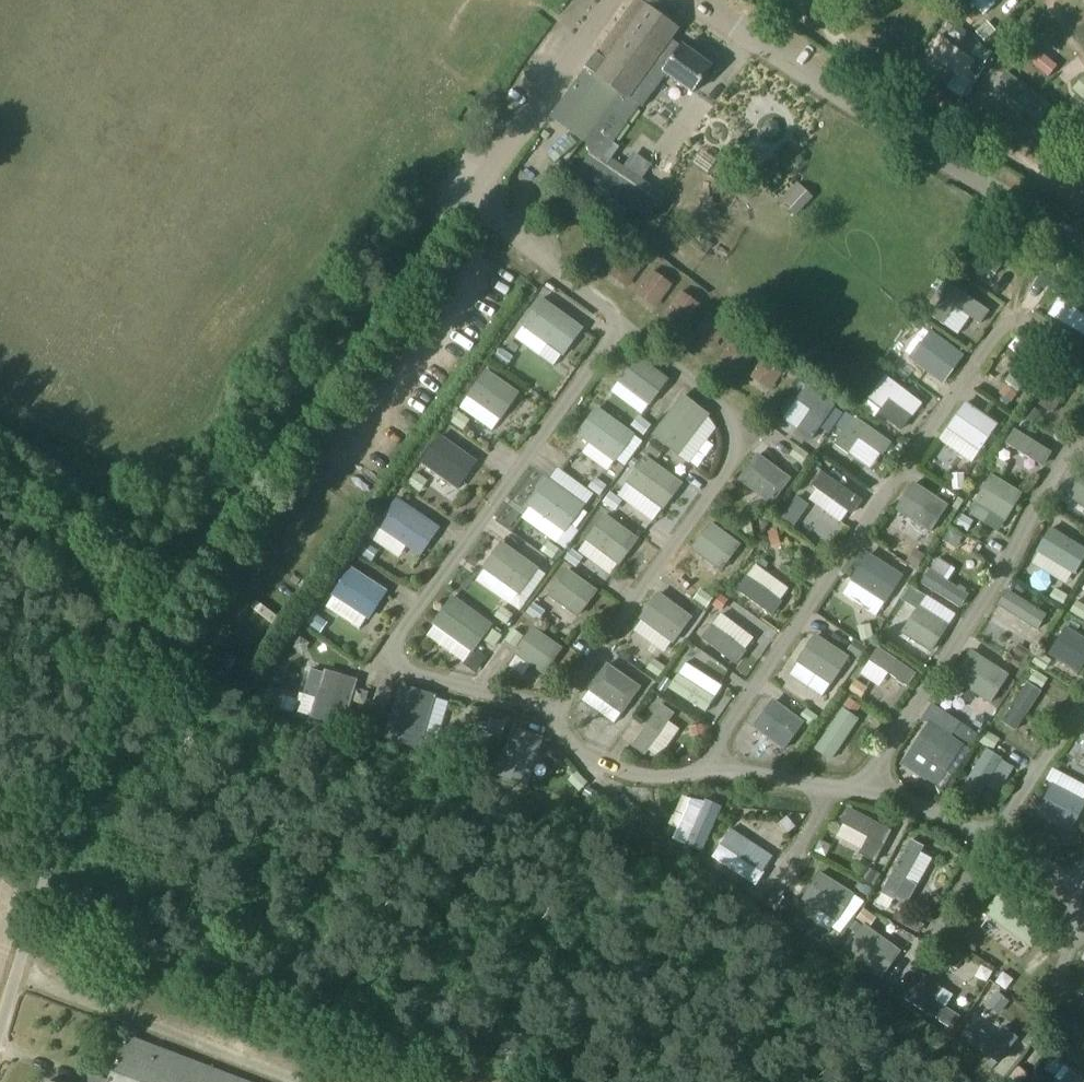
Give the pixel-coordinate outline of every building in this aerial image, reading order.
[(999,0),(964,0),(983,18),(999,0)] [(671,39),(678,28),(647,7),(609,61),(596,52),(551,115),(587,140),(621,91),(630,97),(671,39)] [(956,71),(946,85),(963,97),(986,65),(940,33),(927,51),(956,71)] [(671,39),(630,97),(645,108),(669,74),(695,92),(713,66),(683,46),(682,46),(671,39)] [(973,54),(986,63),(993,52),(980,44),(973,54)] [(1038,137),(1059,104),(1005,70),(984,102),(1038,137)] [(1073,88),(1083,98),(1083,76),(1073,88)] [(596,144),(577,171),(647,218),(665,190),(596,144)] [(795,214),(814,195),(797,178),(779,196),(795,214)] [(1013,246),(987,229),(963,267),(977,277),(985,265),(996,272),(1013,246)] [(625,250),(608,274),(627,287),(644,263),(625,250)] [(653,270),(637,294),(656,308),(673,283),(653,270)] [(941,293),(951,279),(941,272),(932,286),(941,293)] [(980,321),(989,308),(951,282),(930,313),(944,322),(955,305),(980,321)] [(1055,285),(1042,308),(1056,316),(1061,307),(1083,321),(1083,303),(1055,285)] [(683,290),(666,315),(685,328),(702,304),(683,290)] [(583,327),(541,295),(520,322),(563,354),(583,327)] [(711,312),(694,336),(713,349),(730,325),(711,312)] [(919,330),(920,331),(926,324),(925,323),(914,315),(911,319),(913,326),(919,330)] [(910,358),(944,383),(964,355),(930,330),(910,358)] [(740,332),(723,356),(742,370),(759,345),(740,332)] [(1046,353),(1032,343),(1004,379),(1019,390),(1046,353)] [(514,356),(502,347),(494,358),(506,366),(514,356)] [(768,352),(751,377),(770,390),(787,366),(768,352)] [(638,354),(618,381),(649,405),(669,378),(638,354)] [(519,392),(485,368),(467,393),(501,418),(519,392)] [(1054,412),(1076,377),(1062,368),(1040,404),(1054,412)] [(923,402),(886,373),(867,399),(881,409),(878,412),(901,430),(923,402)] [(811,439),(836,402),(807,382),(796,398),(809,407),(795,428),(811,439)] [(1003,396),(1010,401),(1011,402),(1017,394),(1016,393),(1018,390),(1009,383),(1007,386),(1005,385),(999,393),(1003,396)] [(678,454),(708,415),(681,394),(651,434),(678,454)] [(999,422),(965,399),(946,426),(980,449),(999,422)] [(1030,405),(1023,416),(1034,423),(1041,412),(1030,405)] [(635,432),(598,406),(579,433),(616,460),(635,432)] [(470,420),(458,411),(451,421),(464,430),(470,420)] [(859,439),(881,454),(891,441),(853,414),(833,442),(849,453),(859,439)] [(652,425),(639,415),(631,426),(644,435),(652,425)] [(1015,428),(1006,442),(1042,465),(1050,450),(1015,428)] [(478,461),(439,433),(420,459),(459,487),(478,461)] [(665,448),(653,439),(646,450),(658,458),(665,448)] [(810,454),(797,445),(790,455),(802,464),(810,454)] [(791,476),(757,452),(739,478),(773,502),(791,476)] [(682,481),(645,454),(626,481),(663,508),(682,481)] [(989,466),(1002,474),(1009,464),(996,456),(989,466)] [(820,470),(810,483),(853,514),(863,500),(820,470)] [(952,473),(953,489),(965,488),(965,472),(952,473)] [(1069,496),(1083,505),(1083,472),(1069,496)] [(429,481),(416,473),(409,483),(422,492),(429,481)] [(1022,491),(991,473),(974,500),(1005,519),(1022,491)] [(585,503),(548,477),(529,504),(566,530),(585,503)] [(608,486),(596,477),(588,487),(600,496),(608,486)] [(947,502),(913,480),(895,507),(929,530),(947,502)] [(623,501),(611,491),(603,502),(616,511),(623,501)] [(421,554),(440,526),(397,497),(378,525),(421,554)] [(780,519),(792,528),(799,518),(787,510),(780,519)] [(640,539),(603,512),(584,540),(621,566),(640,539)] [(955,523),(968,532),(974,521),(961,513),(955,523)] [(739,519),(741,534),(753,532),(751,517),(739,519)] [(722,570),(741,544),(712,523),(693,549),(722,570)] [(952,527),(946,536),(959,544),(964,535),(952,527)] [(1051,528),(1039,550),(1076,572),(1083,559),(1083,547),(1051,528)] [(781,544),(778,529),(768,531),(772,546),(781,544)] [(540,567),(503,540),(483,568),(520,594),(540,567)] [(563,551),(548,540),(541,550),(555,561),(563,551)] [(379,551),(366,542),(359,553),(372,562),(379,551)] [(917,568),(926,554),(915,547),(907,562),(917,568)] [(565,559),(577,567),(584,557),(572,548),(565,559)] [(902,573),(868,551),(850,578),(884,601),(902,573)] [(371,618),(388,591),(350,567),(333,593),(371,618)] [(580,617),(599,590),(568,568),(549,596),(580,617)] [(929,569),(921,582),(959,606),(968,593),(929,569)] [(782,602),(746,575),(737,589),(772,615),(782,602)] [(1068,595),(1056,587),(1055,587),(1049,597),(1062,605),(1068,595)] [(694,616),(657,589),(637,617),(674,643),(694,616)] [(714,598),(701,589),(694,599),(707,608),(714,598)] [(924,596),(913,589),(905,603),(915,609),(918,604),(924,596)] [(1047,616),(1008,592),(998,607),(1037,631),(1047,616)] [(721,611),(729,600),(721,594),(713,605),(721,611)] [(473,651),(492,626),(452,596),(433,622),(473,651)] [(1077,601),(1070,611),(1083,620),(1083,619),(1083,605),(1077,601)] [(546,611),(533,602),(526,612),(539,621),(546,611)] [(948,623),(918,604),(915,609),(902,631),(931,650),(948,623)] [(514,614),(502,606),(495,616),(507,625),(514,614)] [(315,613),(314,615),(309,622),(308,624),(321,633),(328,622),(315,613)] [(858,625),(862,640),(874,637),(870,622),(858,625)] [(710,623),(700,636),(737,664),(747,651),(710,623)] [(1083,665),(1083,636),(1066,625),(1049,652),(1080,671),(1083,665)] [(544,674),(563,647),(533,626),(514,653),(544,674)] [(492,628),(484,640),(494,647),(502,636),(492,628)] [(514,629),(505,641),(516,648),(524,636),(514,629)] [(850,656),(817,633),(798,660),(832,683),(850,656)] [(848,649),(860,657),(867,647),(855,639),(848,649)] [(1031,652),(1018,644),(1011,654),(1024,663),(1031,652)] [(878,646),(869,660),(907,686),(917,673),(878,646)] [(991,702),(1009,674),(971,649),(953,677),(991,702)] [(1045,670),(1051,660),(1050,659),(1038,652),(1033,661),(1032,662),(1045,670)] [(647,669),(660,677),(667,667),(654,658),(647,669)] [(640,685),(607,662),(588,689),(621,712),(640,685)] [(1048,678),(1036,670),(1029,680),(1040,688),(1048,678)] [(357,681),(324,671),(311,714),(344,723),(357,681)] [(706,712),(715,698),(676,673),(667,686),(706,712)] [(850,690),(863,698),(869,688),(856,680),(850,690)] [(1042,690),(1027,681),(1001,719),(1016,729),(1042,690)] [(419,747),(434,697),(399,687),(384,737),(419,747)] [(272,688),(258,692),(262,705),(276,700),(272,688)] [(804,722),(771,698),(752,725),(785,749),(804,722)] [(645,755),(675,713),(661,703),(631,745),(645,755)] [(801,717),(812,725),(819,715),(808,708),(801,717)] [(832,758),(859,719),(842,708),(816,748),(832,758)] [(981,727),(986,720),(985,720),(979,716),(974,723),(981,727)] [(506,722),(491,718),(488,730),(503,734),(506,722)] [(963,744),(928,721),(911,747),(946,770),(963,744)] [(980,734),(961,722),(954,733),(972,745),(980,734)] [(691,737),(706,734),(704,723),(689,726),(691,737)] [(528,785),(543,737),(512,728),(497,775),(528,785)] [(1000,738),(986,730),(979,743),(993,750),(1000,738)] [(1075,751),(1083,756),(1083,736),(1075,751)] [(1001,758),(986,748),(960,792),(975,801),(1001,758)] [(588,782),(577,772),(569,780),(580,791),(588,782)] [(1083,808),(1083,800),(1052,783),(1036,814),(1071,832),(1083,808)] [(597,791),(588,786),(583,794),(591,800),(597,791)] [(700,851),(721,808),(706,801),(685,844),(700,851)] [(876,863),(892,830),(848,807),(840,823),(868,836),(859,855),(876,863)] [(796,826),(787,816),(779,822),(788,833),(796,826)] [(763,871),(772,857),(730,828),(720,843),(763,871)] [(924,846),(911,838),(881,891),(895,899),(897,897),(908,903),(919,884),(906,877),(924,846)] [(832,845),(820,839),(814,851),(826,857),(832,845)] [(873,888),(881,874),(869,868),(861,881),(873,888)] [(855,893),(817,870),(800,899),(837,921),(838,921),(854,895),(855,893)] [(1053,912),(1010,881),(987,912),(1030,943),(1053,912)] [(862,882),(857,890),(868,896),(872,888),(862,882)] [(928,897),(936,904),(943,897),(935,890),(928,897)] [(838,921),(837,921),(832,927),(834,928),(841,933),(866,902),(854,895),(838,921)] [(892,918),(919,934),(924,924),(897,909),(892,918)] [(848,928),(855,933),(862,924),(854,919),(848,928)] [(882,977),(902,950),(863,922),(862,924),(855,933),(843,949),(882,977)] [(941,958),(952,965),(959,955),(947,948),(941,958)] [(1007,990),(1015,979),(1004,971),(996,982),(1007,990)] [(903,998),(952,1029),(961,1015),(932,997),(939,986),(919,973),(903,998)] [(1000,1014),(1011,1001),(999,991),(988,1005),(1000,1014)] [(1019,1037),(1004,1025),(996,1035),(973,1016),(961,1030),(998,1062),(1019,1037)] [(126,1035),(109,1080),(87,1072),(83,1081),(251,1081),(126,1035)] [(1028,1074),(1019,1066),(1009,1077),(1008,1076),(1004,1081),(1005,1081),(1020,1081),(1028,1074)]
